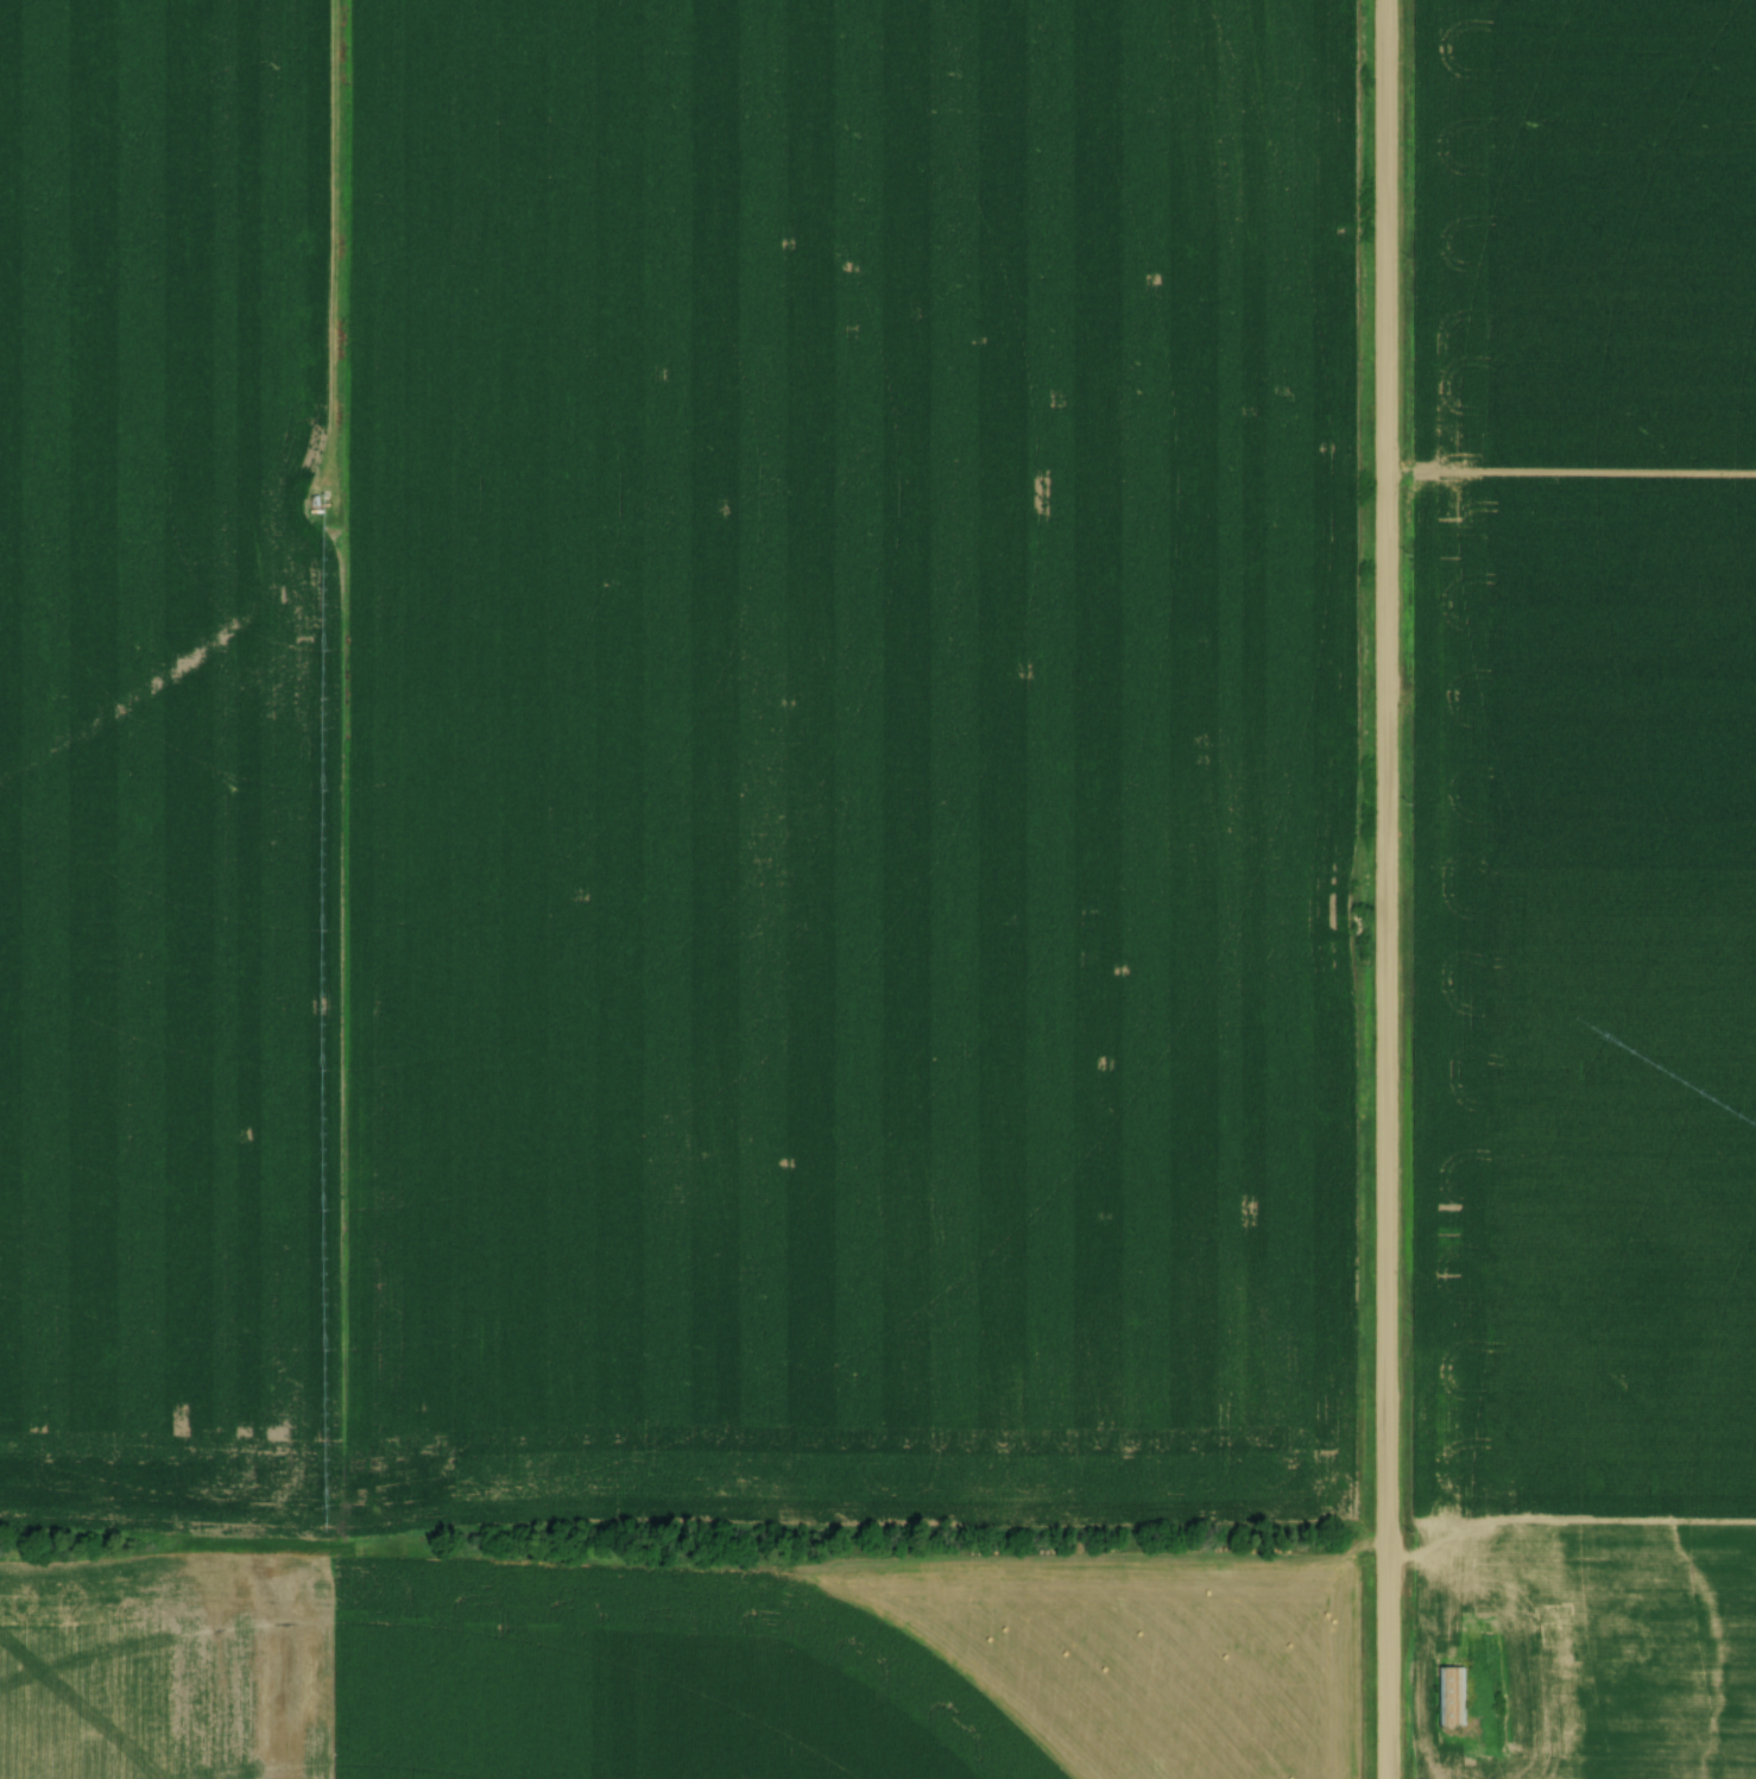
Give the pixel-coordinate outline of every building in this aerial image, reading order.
[(1438,1727),(1463,1727),(1463,1667),(1438,1667),(1438,1727)]
